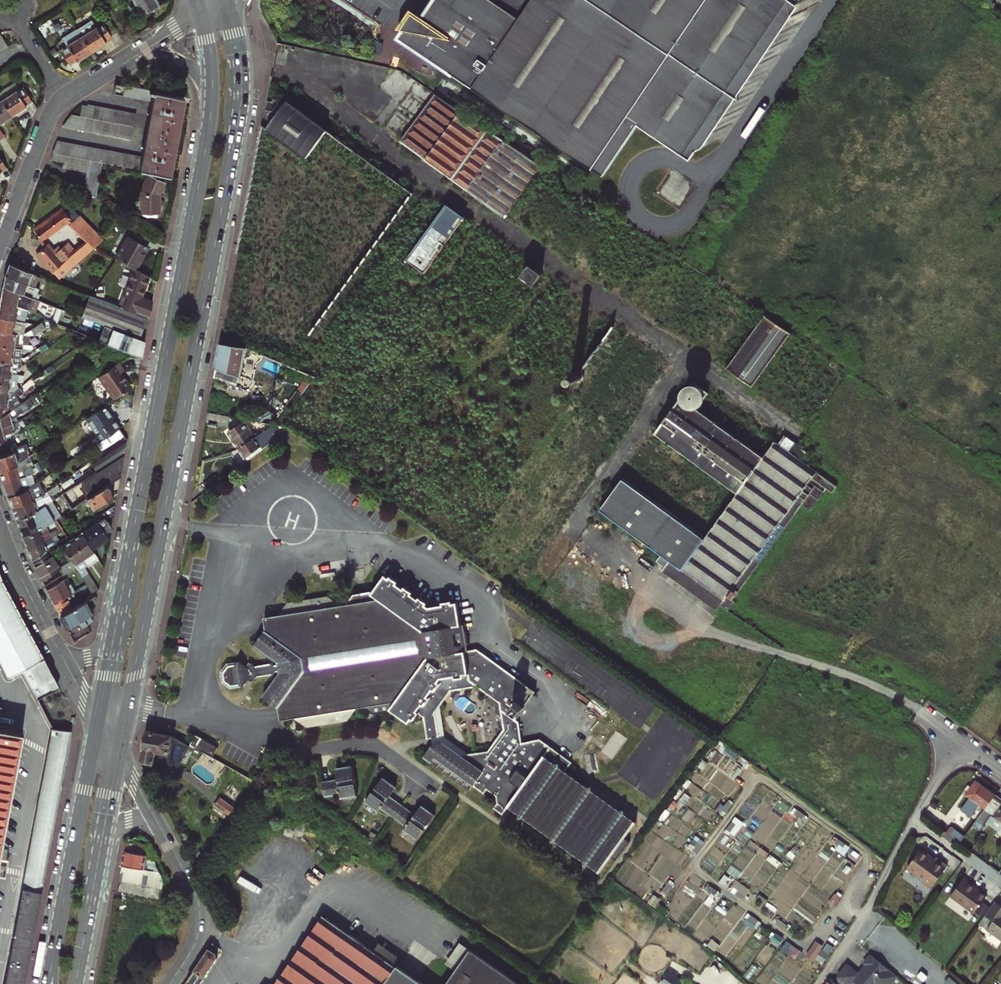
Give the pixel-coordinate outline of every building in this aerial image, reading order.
[(140,15),(159,6),(156,0),(132,0),(140,15)] [(403,39),(612,175),(644,125),(702,163),(809,0),(443,0),(431,17),(422,11),(403,39)] [(110,37),(117,33),(110,22),(96,30),(91,22),(77,31),(81,38),(91,53),(105,45),(104,43),(111,39),(110,37)] [(76,63),(91,53),(81,38),(77,31),(77,30),(62,40),(67,48),(60,53),(68,66),(75,61),(76,63)] [(398,71),(390,69),(376,90),(398,105),(414,81),(400,71),(398,71)] [(414,81),(398,105),(382,128),(582,273),(586,268),(595,274),(596,272),(605,278),(603,282),(634,303),(638,303),(673,255),(414,81)] [(101,163),(169,176),(184,99),(114,86),(112,95),(151,103),(141,157),(56,141),(52,153),(50,161),(63,163),(62,169),(86,174),(83,192),(95,199),(101,163)] [(15,92),(0,101),(11,117),(25,108),(25,107),(31,103),(22,89),(16,93),(15,92)] [(307,157),(327,126),(283,97),(262,128),(307,157)] [(11,117),(0,101),(0,124),(11,117)] [(70,115),(61,127),(107,136),(130,140),(135,114),(87,105),(87,108),(81,107),(79,117),(70,115)] [(163,186),(148,177),(140,193),(140,215),(141,215),(142,218),(156,218),(156,215),(158,215),(158,198),(163,186)] [(425,272),(464,215),(444,201),(405,258),(425,272)] [(59,280),(93,248),(90,246),(96,235),(73,211),(65,216),(61,211),(34,231),(41,241),(69,222),(71,225),(70,226),(87,244),(77,254),(69,246),(58,256),(57,255),(55,256),(46,246),(37,254),(59,280)] [(102,241),(96,235),(90,246),(93,248),(102,241)] [(115,260),(130,268),(135,271),(146,249),(127,239),(115,260)] [(535,285),(543,273),(524,261),(517,273),(535,285)] [(9,265),(5,276),(34,288),(38,279),(31,273),(9,265)] [(125,297),(123,305),(148,313),(150,305),(139,301),(148,278),(135,271),(130,268),(120,295),(125,297)] [(5,276),(3,286),(35,299),(36,300),(38,294),(35,293),(37,289),(34,288),(5,276)] [(0,300),(0,303),(24,308),(31,311),(35,299),(3,286),(0,300)] [(88,297),(81,318),(110,330),(137,341),(138,341),(146,318),(121,309),(88,297)] [(22,321),(24,308),(0,303),(0,319),(22,321)] [(123,305),(121,309),(146,318),(147,318),(148,313),(123,305)] [(790,334),(764,316),(727,367),(753,386),(790,334)] [(34,325),(28,330),(34,339),(52,327),(45,318),(34,325)] [(0,319),(0,331),(23,333),(28,330),(34,325),(22,321),(0,319)] [(137,341),(110,330),(108,335),(134,347),(137,341)] [(13,349),(14,346),(21,346),(23,333),(0,331),(0,348),(13,349)] [(242,368),(246,348),(220,343),(216,368),(214,378),(232,381),(234,373),(251,376),(253,371),(242,368)] [(0,348),(0,362),(12,364),(12,362),(20,363),(22,353),(28,354),(29,347),(21,346),(14,346),(13,349),(0,348)] [(11,375),(23,367),(20,363),(12,362),(12,364),(0,362),(0,374),(11,375)] [(96,378),(112,402),(130,390),(121,377),(124,375),(116,365),(96,378)] [(0,374),(0,385),(9,386),(10,384),(11,375),(0,374)] [(304,379),(296,391),(301,394),(309,382),(304,379)] [(798,459),(694,382),(682,398),(680,397),(676,402),(678,404),(601,510),(672,562),(664,573),(714,610),(718,605),(725,610),(732,602),(730,601),(807,496),(816,503),(826,489),(832,494),(844,478),(831,468),(830,469),(821,463),(817,468),(825,474),(823,477),(798,459)] [(9,386),(0,385),(0,396),(8,397),(8,395),(9,386)] [(0,396),(0,406),(7,407),(18,400),(19,393),(16,392),(15,396),(8,395),(8,397),(0,396)] [(44,400),(40,393),(21,406),(25,413),(44,400)] [(18,423),(15,418),(25,413),(21,406),(8,414),(7,415),(0,418),(0,429),(18,423)] [(94,444),(96,443),(117,430),(119,429),(104,408),(86,420),(96,434),(90,437),(94,444)] [(207,412),(206,421),(227,426),(229,417),(207,412)] [(227,433),(238,449),(255,437),(244,421),(227,433)] [(5,440),(3,435),(14,431),(14,430),(20,428),(18,423),(0,429),(0,442),(5,440)] [(246,460),(274,440),(270,434),(277,428),(270,427),(269,428),(255,437),(238,449),(246,460)] [(117,430),(96,443),(100,450),(121,437),(117,430)] [(96,473),(124,455),(127,438),(89,461),(96,473)] [(28,459),(25,448),(28,447),(27,443),(23,444),(24,446),(13,450),(14,452),(9,454),(5,440),(0,442),(0,472),(18,466),(27,460),(28,459)] [(805,450),(798,459),(823,477),(825,474),(817,468),(821,463),(822,462),(805,450)] [(79,490),(85,500),(99,491),(97,488),(105,482),(107,485),(120,476),(118,473),(120,471),(124,455),(96,473),(80,483),(79,490)] [(32,474),(27,460),(18,466),(0,472),(0,477),(3,485),(32,474)] [(52,461),(45,466),(48,473),(57,467),(52,461)] [(207,490),(225,476),(221,470),(203,484),(207,490)] [(32,474),(3,485),(5,494),(7,499),(35,481),(32,474)] [(7,499),(11,509),(39,492),(35,481),(7,499)] [(60,490),(55,482),(39,492),(44,507),(51,502),(50,497),(60,490)] [(99,491),(85,500),(92,509),(108,498),(112,495),(106,485),(99,491)] [(39,492),(11,509),(15,520),(33,514),(43,507),(44,507),(39,492)] [(50,524),(52,523),(43,507),(33,514),(15,520),(22,539),(46,530),(45,527),(50,524)] [(103,520),(81,534),(90,549),(106,539),(102,533),(108,528),(103,520)] [(46,530),(50,539),(55,537),(51,528),(50,524),(45,527),(46,530)] [(46,530),(22,539),(26,550),(50,539),(46,530)] [(55,537),(50,539),(26,550),(31,562),(66,537),(64,533),(55,537)] [(71,541),(83,560),(93,554),(90,549),(81,534),(71,541)] [(83,570),(87,567),(83,560),(71,541),(61,548),(70,563),(74,569),(93,599),(95,599),(93,596),(96,594),(90,583),(83,570)] [(40,559),(33,565),(40,579),(58,570),(50,553),(40,559)] [(83,560),(87,567),(98,560),(93,554),(83,560)] [(70,563),(58,570),(61,576),(74,569),(70,563)] [(410,717),(412,719),(417,712),(422,716),(425,737),(430,736),(434,736),(434,742),(431,743),(422,755),(469,788),(472,784),(483,792),(486,787),(494,793),(497,801),(493,806),(502,812),(507,804),(517,811),(518,810),(523,813),(522,814),(550,834),(551,833),(556,837),(555,838),(583,857),(588,860),(587,861),(599,869),(610,854),(615,857),(628,839),(623,835),(634,820),(623,811),(622,812),(618,809),(618,808),(591,788),(590,789),(586,786),(586,785),(564,769),(570,760),(513,719),(533,691),(474,649),(467,650),(462,624),(459,625),(455,603),(450,603),(449,601),(439,603),(440,605),(427,607),(424,604),(425,602),(417,597),(416,599),(409,594),(411,592),(402,587),(401,588),(394,584),(396,582),(388,576),(387,578),(383,576),(370,593),(368,592),(352,594),(345,604),(337,605),(325,596),(285,603),(277,615),(262,618),(264,631),(262,631),(253,646),(276,663),(276,664),(272,665),(269,663),(253,666),(247,662),(245,666),(238,661),(236,664),(227,666),(222,672),(223,681),(230,685),(238,684),(242,687),(247,679),(251,682),(255,677),(272,674),(274,672),(278,671),(278,673),(262,697),(275,706),(277,706),(279,720),(293,717),(306,726),(346,720),(355,708),(363,706),(372,713),(388,710),(389,708),(407,721),(410,717)] [(46,591),(59,584),(57,578),(44,586),(46,591)] [(57,687),(34,644),(0,579),(0,666),(7,678),(21,670),(35,698),(47,692),(57,687)] [(72,594),(74,593),(71,586),(68,588),(64,582),(59,584),(46,591),(53,604),(72,594)] [(53,604),(60,617),(78,607),(83,605),(76,592),(74,593),(72,594),(53,604)] [(78,607),(60,617),(66,629),(93,615),(96,598),(95,599),(93,599),(83,605),(78,607)] [(93,615),(66,629),(73,643),(84,636),(89,632),(93,615)] [(54,818),(70,732),(63,730),(51,728),(4,983),(23,983),(54,818)] [(22,733),(0,729),(0,848),(22,733)] [(613,758),(616,753),(627,737),(618,730),(603,751),(613,758)] [(147,732),(141,763),(152,765),(152,762),(154,762),(156,752),(168,754),(172,736),(158,734),(147,732)] [(195,735),(190,744),(212,756),(217,747),(195,735)] [(336,778),(321,781),(323,796),(339,793),(340,797),(356,794),(351,765),(335,767),(336,778)] [(381,776),(364,801),(377,811),(379,808),(404,825),(402,828),(416,838),(434,813),(420,803),(413,812),(388,795),(395,786),(381,776)] [(985,810),(995,795),(976,782),(966,796),(972,800),(968,805),(976,811),(980,806),(985,810)] [(972,827),(980,832),(987,822),(1000,831),(1000,829),(1000,800),(995,795),(985,810),(972,827)] [(218,809),(232,819),(238,810),(224,801),(218,809)] [(951,827),(946,834),(960,844),(965,837),(951,827)] [(146,845),(127,839),(125,849),(135,853),(136,847),(144,850),(146,845)] [(154,872),(159,872),(155,866),(148,864),(149,860),(146,859),(146,856),(143,855),(144,850),(136,847),(135,853),(125,849),(122,864),(133,867),(154,872)] [(199,851),(194,862),(202,864),(207,857),(199,851)] [(920,851),(907,870),(922,881),(921,883),(930,889),(946,867),(935,859),(934,861),(920,851)] [(163,881),(159,872),(154,872),(133,867),(122,864),(119,880),(162,889),(163,881)] [(969,884),(962,879),(949,897),(972,914),(985,897),(969,885),(969,884)] [(1000,912),(1000,911),(1000,906),(995,901),(978,923),(1000,939),(1000,912)] [(414,978),(323,916),(276,983),(410,983),(414,978)] [(808,953),(824,962),(830,952),(823,948),(824,944),(816,940),(808,953)] [(209,949),(217,954),(220,949),(212,944),(209,949)] [(217,954),(209,949),(185,983),(200,983),(217,958),(217,954)] [(899,972),(870,953),(859,969),(847,961),(837,975),(851,983),(853,983),(854,981),(858,983),(891,983),(899,972)] [(407,969),(413,974),(424,960),(418,955),(407,969)] [(488,962),(472,983),(519,983),(488,962)] [(673,983),(691,983),(678,975),(673,983)]
